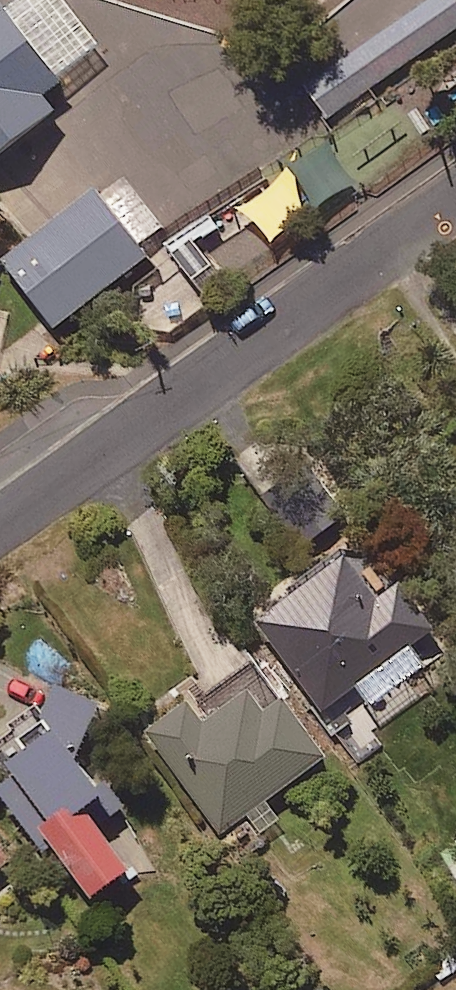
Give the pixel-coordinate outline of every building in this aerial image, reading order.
[(332,121),(455,38),(455,0),(436,0),(309,85),(332,121)] [(65,115),(2,29),(0,27),(0,165),(65,115)] [(9,273),(59,338),(154,264),(105,200),(9,273)] [(349,515),(311,468),(270,501),(308,548),(349,515)] [(366,589),(350,566),(264,624),(325,715),(443,636),(397,568),(366,589)] [(335,762),(268,663),(155,740),(222,839),(335,762)] [(53,725),(28,743),(41,761),(1,791),(41,844),(50,837),(101,904),(138,876),(106,834),(131,814),(85,753),(111,713),(69,693),(48,718),(53,725)] [(0,858),(0,875),(8,870),(0,858)]
